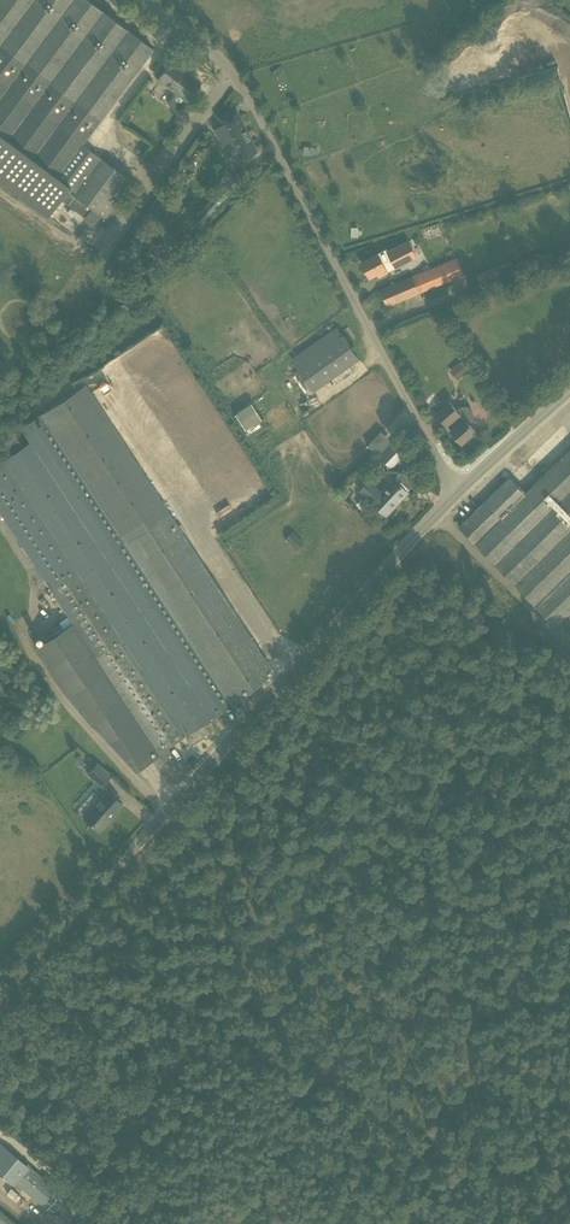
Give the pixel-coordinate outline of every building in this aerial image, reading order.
[(47,217),(60,198),(70,186),(58,177),(82,144),(153,49),(88,0),(0,0),(0,182),(47,217)] [(171,62),(164,72),(158,79),(175,92),(168,102),(170,105),(175,109),(177,109),(185,99),(186,100),(199,83),(184,72),(171,62)] [(239,163),(256,154),(244,132),(245,131),(234,111),(216,120),(228,143),(222,147),(227,157),(233,154),(234,155),(235,155),(239,163)] [(58,177),(70,186),(76,190),(100,158),(82,144),(58,177)] [(100,158),(76,190),(73,195),(87,205),(104,218),(131,181),(100,158)] [(225,182),(191,220),(201,228),(207,221),(211,225),(223,211),(220,209),(222,207),(224,209),(238,194),(232,190),(239,182),(228,171),(221,179),(225,182)] [(80,213),(87,205),(73,195),(76,190),(70,186),(60,198),(80,213)] [(187,239),(180,240),(182,252),(189,251),(187,239)] [(387,251),(380,255),(379,253),(362,262),(370,277),(378,273),(379,276),(389,271),(388,270),(395,267),(396,268),(418,257),(409,239),(387,250),(387,251)] [(464,274),(458,257),(380,289),(387,306),(399,302),(402,310),(413,306),(424,301),(420,292),(464,274)] [(131,312),(126,302),(119,306),(123,316),(131,312)] [(308,394),(313,390),(314,391),(349,366),(359,359),(342,335),(338,330),(293,361),(299,371),(294,374),(308,394)] [(466,371),(459,363),(450,371),(458,380),(467,372),(466,371)] [(21,430),(30,444),(23,448),(15,436),(4,443),(12,456),(0,463),(0,511),(72,621),(34,646),(69,698),(133,769),(151,757),(157,767),(173,756),(167,747),(185,736),(191,745),(204,737),(206,739),(219,730),(211,718),(232,705),(273,672),(266,662),(166,511),(85,388),(84,385),(19,427),(21,430)] [(245,430),(263,419),(252,402),(234,413),(245,430)] [(472,411),(467,407),(461,408),(457,410),(449,402),(436,414),(462,444),(476,431),(470,425),(473,421),(474,415),(472,411)] [(381,430),(369,443),(380,453),(392,440),(381,430)] [(405,453),(395,444),(394,444),(382,457),(392,467),(405,453)] [(468,519),(459,527),(495,564),(557,626),(560,624),(569,633),(569,454),(527,495),(510,477),(468,519)] [(414,485),(415,485),(414,483),(413,481),(412,480),(410,478),(409,477),(407,476),(406,474),(404,473),(402,472),(400,472),(395,477),(394,475),(381,489),(370,478),(359,490),(386,516),(409,492),(408,492),(414,485)] [(110,776),(101,768),(96,763),(87,773),(102,785),(110,776)] [(72,807),(82,816),(98,830),(122,804),(105,788),(93,803),(83,795),(72,807)] [(43,1173),(41,1175),(37,1172),(39,1170),(32,1165),(30,1168),(10,1151),(5,1157),(0,1153),(0,1174),(9,1182),(11,1179),(47,1209),(63,1191),(43,1173)] [(88,1215),(80,1223),(81,1223),(90,1223),(102,1210),(96,1206),(88,1215)]
